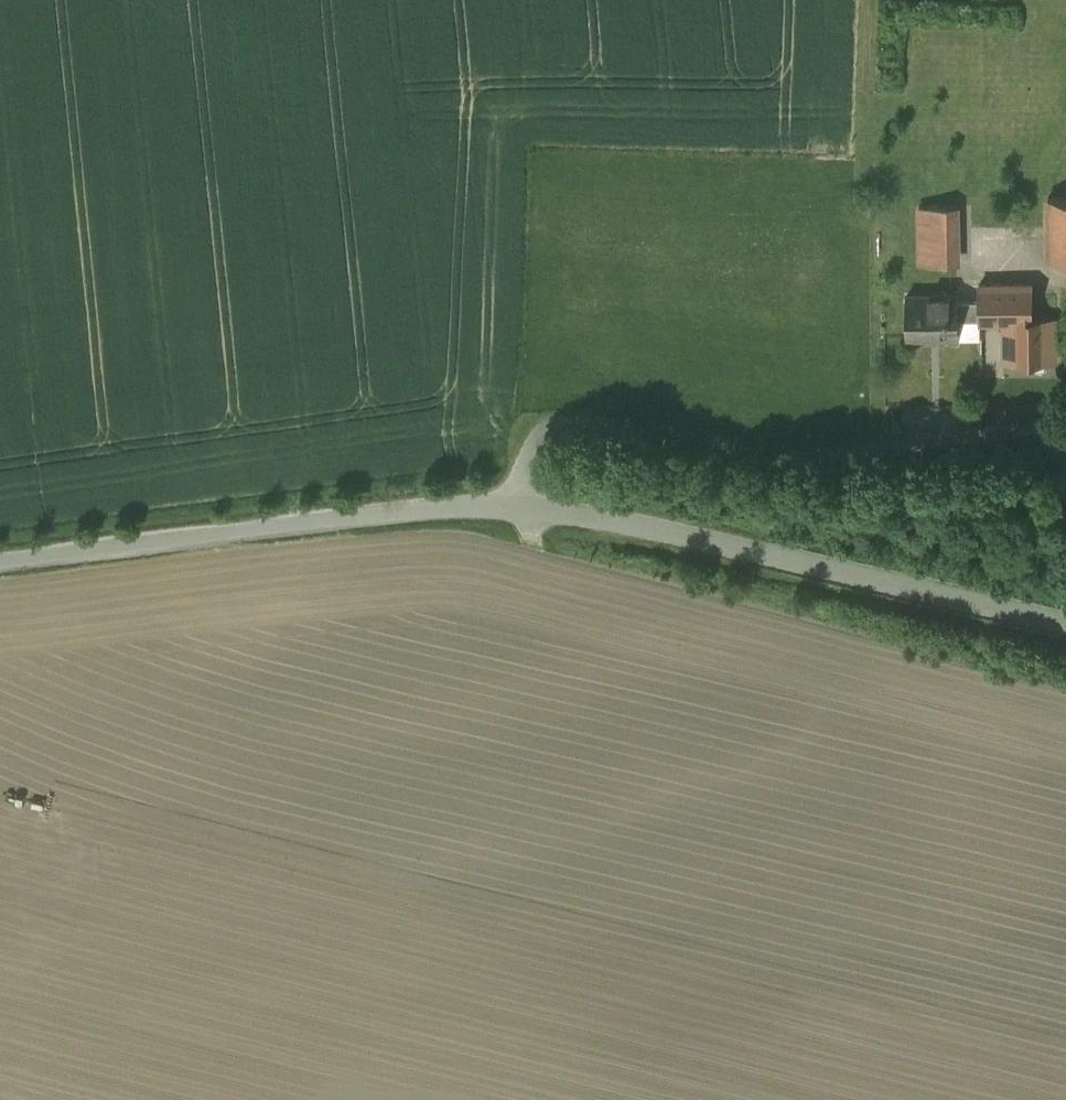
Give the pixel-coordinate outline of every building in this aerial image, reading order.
[(1048,199),(1049,231),(1049,261),(1065,261),(1065,199),(1048,199)] [(924,211),(925,264),(961,263),(959,210),(924,211)] [(1005,323),(1005,364),(1055,363),(1055,322),(1031,322),(1031,287),(980,288),(980,303),(980,322),(980,323),(1005,323)] [(958,322),(980,322),(980,303),(958,303),(958,298),(907,298),(907,339),(958,339),(958,322)]
